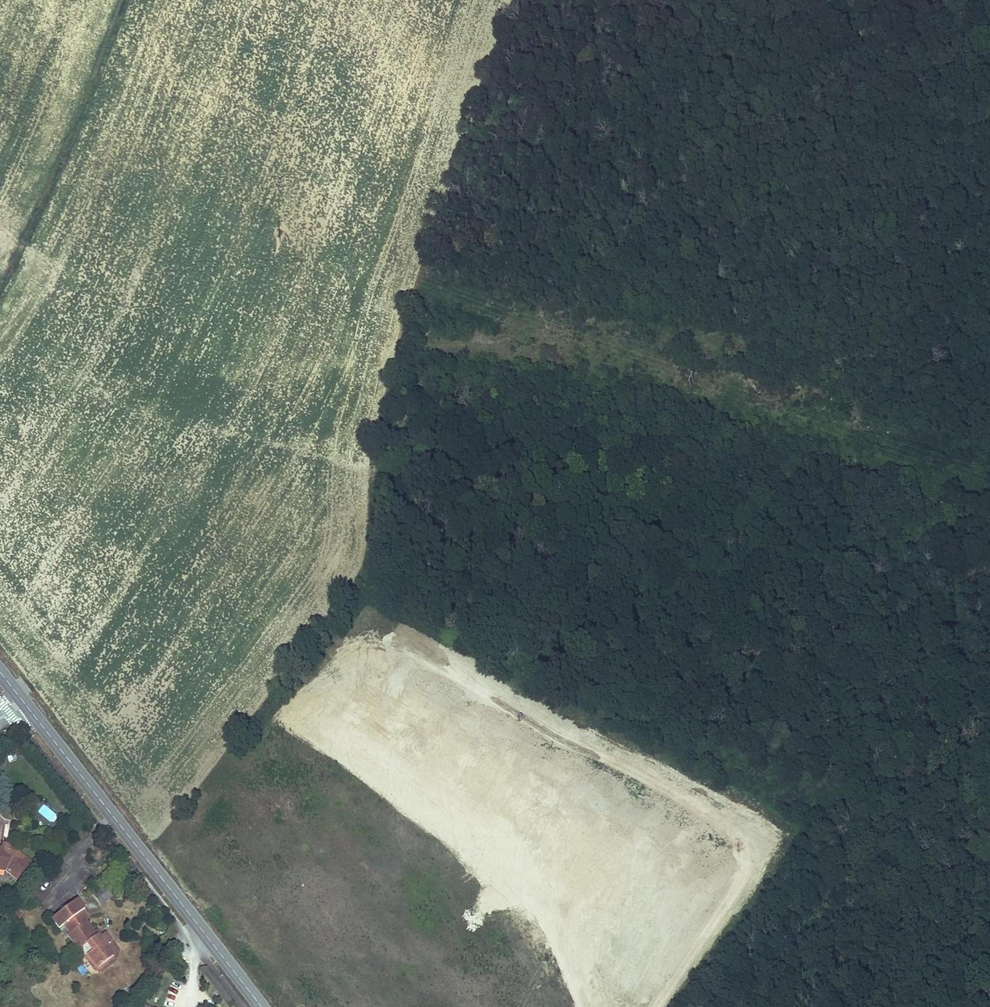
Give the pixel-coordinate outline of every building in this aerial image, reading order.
[(17,849),(10,848),(0,847),(0,868),(6,869),(16,878),(31,863),(17,849)] [(99,905),(112,897),(103,884),(90,892),(99,905)] [(72,901),(51,918),(59,928),(61,927),(71,940),(69,943),(80,957),(87,951),(93,958),(89,961),(100,975),(111,965),(116,958),(119,949),(105,931),(101,934),(97,929),(94,930),(87,920),(89,918),(83,910),(85,909),(76,898),(72,901)]
